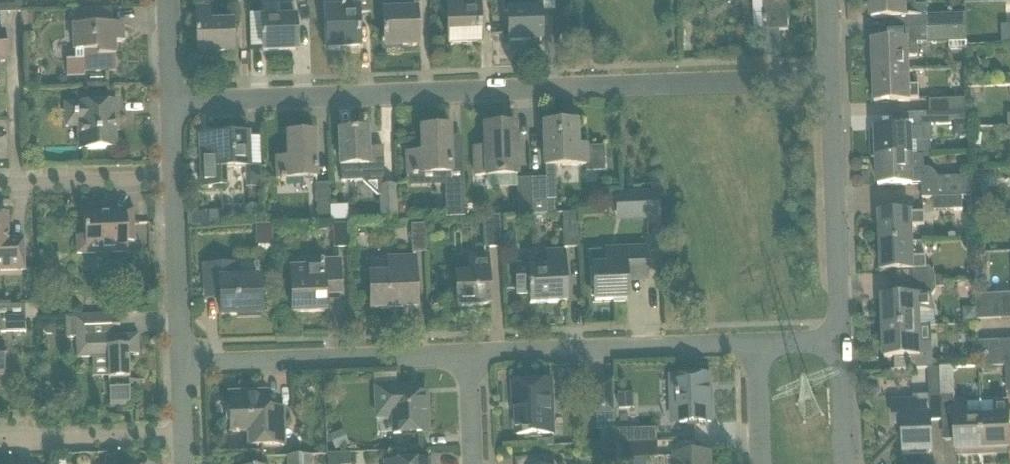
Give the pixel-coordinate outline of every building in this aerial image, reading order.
[(20,0),(0,0),(0,14),(21,13),(20,0)] [(370,14),(369,0),(341,0),(341,9),(326,10),(327,49),(359,48),(358,14),(370,14)] [(384,13),(385,47),(417,46),(416,18),(419,18),(418,0),(396,0),(397,13),(384,13)] [(447,5),(448,45),(480,44),(479,4),(477,4),(477,0),(462,0),(462,4),(447,5)] [(508,12),(509,43),(510,43),(510,42),(541,41),(540,12),(543,12),(542,0),(503,0),(503,12),(508,12)] [(753,32),(789,31),(788,0),(752,0),(753,32)] [(903,0),(871,0),(871,19),(916,17),(916,16),(926,15),(928,15),(927,6),(915,6),(915,2),(903,3),(903,0)] [(293,19),(293,3),(262,4),(263,52),(296,51),(295,19),(293,19)] [(197,54),(233,53),(232,23),(210,24),(209,9),(196,10),(197,54)] [(123,42),(122,29),(103,30),(103,25),(85,26),(84,10),(72,10),(74,52),(75,52),(75,61),(66,61),(66,77),(84,77),(84,71),(115,70),(114,43),(123,42)] [(926,15),(926,29),(966,28),(965,14),(928,15),(926,15)] [(967,50),(966,28),(926,29),(908,29),(909,42),(907,42),(872,43),(872,45),(873,45),(874,73),(909,72),(908,57),(917,57),(916,44),(927,44),(950,43),(950,50),(967,50)] [(909,87),(909,72),(874,73),(875,101),(874,101),(874,103),(910,100),(919,100),(918,87),(909,87)] [(929,100),(929,113),(951,113),(969,112),(968,99),(929,100)] [(116,102),(66,104),(67,128),(79,128),(80,150),(115,149),(115,124),(117,124),(116,102)] [(951,113),(929,113),(918,114),(918,128),(876,130),(877,158),(910,157),(924,156),(924,155),(931,155),(930,126),(951,126),(951,113)] [(545,168),(585,167),(586,173),(605,172),(604,147),(586,147),(577,147),(576,124),(543,125),(545,168)] [(485,178),(517,177),(515,126),(484,127),(484,149),(474,149),(474,177),(485,177),(485,178)] [(408,176),(451,174),(449,128),(421,129),(422,155),(407,156),(408,176)] [(367,131),(339,132),(341,183),(384,181),(383,155),(368,155),(367,131)] [(276,161),(277,181),(317,179),(315,133),(287,135),(288,160),(276,161)] [(212,148),(201,149),(202,188),(222,187),(225,187),(225,169),(249,168),(248,139),(248,136),(212,138),(212,148)] [(924,156),(910,157),(877,158),(878,186),(922,184),(923,184),(923,179),(923,171),(924,168),(924,156)] [(923,200),(933,199),(963,198),(972,198),(971,177),(923,179),(923,184),(922,184),(923,200)] [(529,180),(531,215),(555,214),(554,200),(546,201),(545,179),(529,180)] [(465,218),(463,180),(445,181),(447,219),(453,218),(465,218)] [(516,180),(517,216),(531,215),(529,180),(516,180)] [(330,223),(328,185),(315,185),(316,223),(330,223)] [(398,220),(396,186),(379,187),(380,221),(398,220)] [(660,218),(658,194),(626,196),(628,220),(660,218)] [(933,212),(963,211),(963,198),(933,199),(933,212)] [(108,215),(84,216),(85,237),(76,238),(77,254),(127,253),(127,242),(134,242),(133,210),(108,211),(108,215)] [(995,211),(995,223),(1009,222),(1009,211),(995,211)] [(579,248),(578,214),(562,214),(563,248),(579,248)] [(879,215),(880,243),(912,242),(912,227),(924,226),(924,214),(879,215)] [(25,271),(24,247),(8,247),(7,216),(0,216),(0,271),(25,271)] [(501,217),(482,217),(483,250),(502,249),(501,217)] [(333,226),(334,249),(349,249),(348,225),(333,226)] [(426,253),(426,225),(411,225),(412,253),(426,253)] [(660,240),(648,241),(649,252),(661,251),(660,240)] [(913,258),(912,242),(880,243),(881,271),(911,270),(912,284),(945,282),(945,277),(936,278),(936,275),(931,269),(926,269),(926,258),(913,258)] [(607,254),(589,254),(590,272),(593,272),(593,282),(594,301),(613,301),(614,302),(625,302),(625,300),(626,300),(626,283),(625,274),(645,273),(644,249),(624,250),(607,251),(607,254)] [(546,254),(546,262),(515,264),(515,275),(516,295),(529,294),(530,304),(566,302),(564,253),(546,254)] [(469,276),(456,276),(457,307),(489,306),(487,256),(468,257),(469,276)] [(389,275),(370,276),(371,310),(416,308),(414,259),(388,260),(389,275)] [(293,313),(325,312),(324,291),(339,290),(338,261),(320,262),(320,267),(291,268),(293,313)] [(237,281),(237,266),(205,267),(206,292),(220,291),(221,316),(261,315),(260,280),(237,281)] [(931,310),(930,299),(936,291),(936,288),(945,287),(945,282),(912,284),(912,298),(883,299),(884,328),(918,327),(918,311),(931,310)] [(143,293),(136,303),(141,307),(149,298),(143,293)] [(1009,318),(1009,294),(1000,295),(1001,318),(1009,318)] [(977,319),(989,318),(988,295),(976,295),(977,319)] [(1001,318),(1000,295),(988,295),(989,318),(1001,318)] [(88,298),(86,301),(86,305),(89,308),(93,308),(96,305),(96,300),(93,298),(88,298)] [(26,332),(26,320),(39,319),(38,305),(0,307),(0,333),(26,332)] [(138,336),(114,337),(114,315),(89,316),(66,316),(66,338),(76,337),(77,358),(108,357),(110,407),(130,406),(130,389),(140,388),(139,381),(130,381),(128,356),(138,356),(138,336)] [(919,342),(918,327),(884,328),(885,358),(915,357),(915,369),(929,369),(940,369),(939,363),(933,360),(932,342),(919,342)] [(990,367),(1002,366),(1001,342),(989,343),(990,367)] [(1006,366),(1009,366),(1009,342),(1001,342),(1002,366),(1006,366)] [(989,343),(977,343),(978,367),(990,367),(989,343)] [(953,368),(940,369),(941,397),(942,421),(954,420),(956,451),(958,451),(958,456),(983,455),(981,419),(981,402),(966,403),(954,403),(954,397),(953,368)] [(671,378),(672,395),(677,395),(677,400),(679,399),(680,424),(712,422),(711,393),(709,393),(709,377),(671,378)] [(612,380),(596,380),(597,400),(597,406),(597,416),(614,415),(613,406),(613,400),(612,380)] [(516,402),(518,436),(554,435),(552,383),(514,384),(514,402),(516,402)] [(410,388),(376,389),(377,418),(392,418),(393,434),(427,433),(426,395),(410,395),(410,388)] [(249,432),(249,446),(283,445),(282,409),(262,410),(262,394),(230,395),(231,433),(249,432)] [(634,395),(619,396),(619,410),(634,409),(634,395)] [(915,402),(894,403),(895,425),(903,425),(904,453),(932,452),(930,421),(942,421),(941,397),(930,397),(915,398),(915,402)] [(996,418),(981,419),(983,455),(1007,454),(1007,449),(1009,449),(1008,401),(995,402),(996,418)] [(638,429),(616,430),(616,444),(622,444),(638,443),(638,429)] [(343,432),(329,437),(335,451),(348,446),(343,432)] [(638,443),(622,444),(623,460),(659,458),(658,443),(638,443)] [(328,454),(328,463),(350,463),(350,454),(328,454)] [(675,463),(709,463),(709,455),(674,456),(675,463)]
